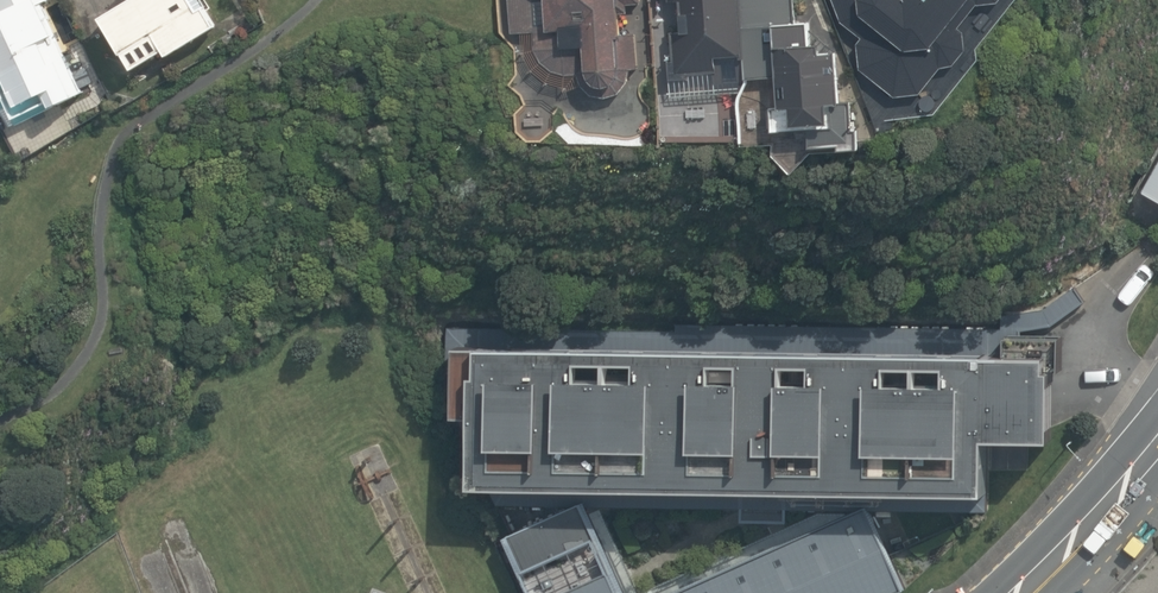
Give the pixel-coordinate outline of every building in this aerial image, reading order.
[(14,107),(45,92),(50,103),(80,89),(39,2),(44,0),(0,0),(0,77),(14,107)] [(198,0),(126,0),(96,18),(119,54),(150,35),(163,56),(214,26),(198,0)] [(507,36),(558,33),(559,50),(582,49),(584,78),(636,76),(634,36),(617,36),(615,5),(636,4),(636,0),(506,0),(507,36)] [(673,61),(666,61),(667,80),(685,80),(685,73),(714,71),(713,54),(743,53),(745,78),(776,76),(777,107),(788,107),(789,127),(825,125),(824,104),(836,103),(833,51),(818,52),(818,42),(809,42),(807,20),(793,21),(792,0),(670,0),(673,61)] [(839,22),(859,38),(855,43),(858,71),(893,98),(917,94),(938,69),(951,66),(962,50),(962,32),(957,27),(974,5),(997,2),(998,0),(830,0),(839,22)] [(1113,204),(1157,231),(1157,128),(1113,204)] [(1040,373),(1046,373),(1055,374),(1057,338),(1019,337),(1019,332),(1051,327),(1083,302),(1074,288),(1043,309),(1002,314),(1001,328),(675,324),(675,331),(447,328),(447,356),(453,357),(453,350),(1040,359),(1040,373)] [(447,368),(447,394),(460,417),(459,421),(462,421),(479,461),(478,493),(487,493),(978,496),(979,443),(1045,444),(1046,373),(1040,373),(1040,359),(453,350),(453,357),(447,356),(447,368)] [(582,501),(502,542),(524,592),(624,592),(582,501)] [(904,590),(866,505),(669,592),(897,592),(904,590)]
